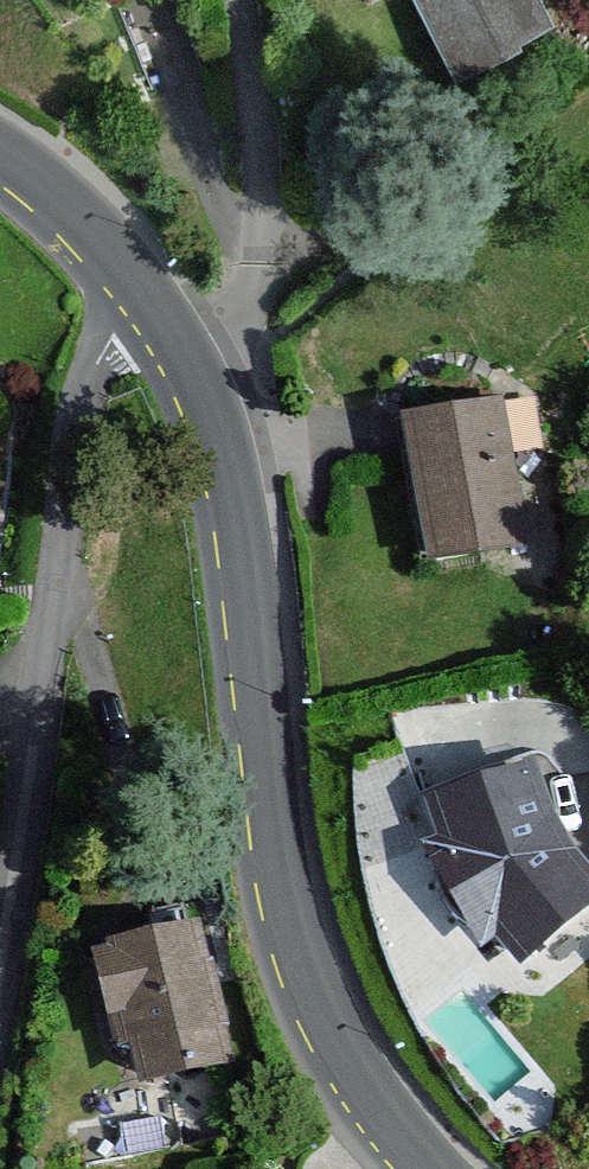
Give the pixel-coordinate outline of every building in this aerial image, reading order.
[(462,69),(559,18),(550,0),(426,0),(462,69)] [(523,384),(398,413),(432,558),(557,529),(523,384)] [(425,786),(436,836),(421,844),(442,895),(482,944),(500,932),(523,959),(588,906),(588,861),(571,841),(558,823),(531,755),(425,786)] [(204,909),(96,936),(131,1078),(239,1052),(204,909)]
